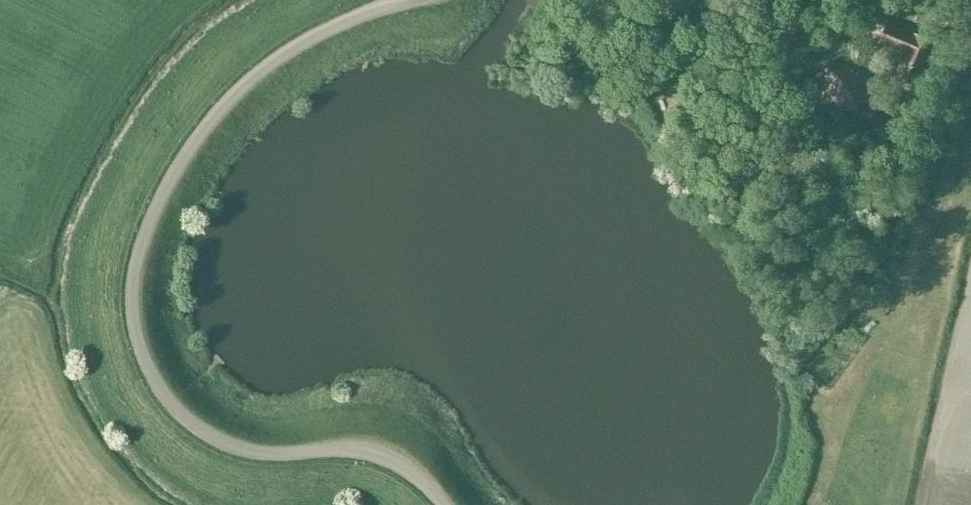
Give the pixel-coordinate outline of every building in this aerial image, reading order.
[(917,33),(885,21),(877,45),(902,54),(894,77),(907,82),(915,85),(932,38),(917,33)] [(865,102),(873,73),(829,61),(818,103),(856,114),(861,102),(865,102)]
